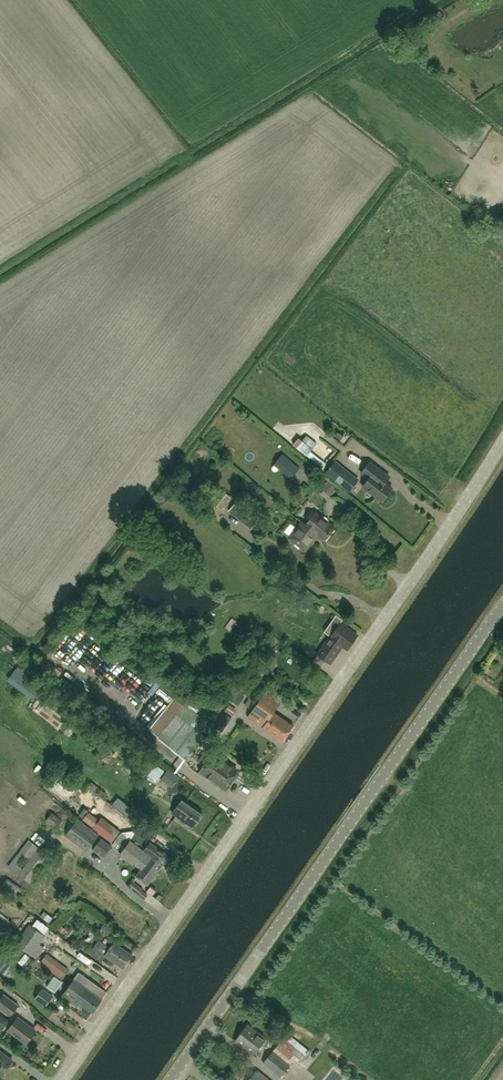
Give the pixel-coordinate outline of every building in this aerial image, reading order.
[(300,469),(291,461),(283,454),(275,464),(273,465),(290,479),(300,469)] [(333,462),(325,473),(343,486),(350,492),(358,481),(351,476),(333,462)] [(389,476),(370,462),(362,473),(369,478),(363,486),(382,501),(392,488),(385,483),(389,476)] [(222,489),(215,500),(225,507),(232,497),(222,489)] [(252,529),(260,518),(237,501),(229,511),(252,529)] [(318,535),(324,540),(335,527),(329,522),(329,520),(325,517),(322,517),(316,512),(306,525),(316,533),(316,534),(318,535)] [(318,535),(316,534),(316,533),(306,525),(302,522),(289,538),(295,542),(295,545),(299,548),(302,548),(305,551),(318,535)] [(349,649),(358,635),(341,623),(343,620),(337,615),(333,620),(340,625),(319,655),(330,663),(339,651),(334,648),(339,642),(349,649)] [(159,686),(157,691),(170,699),(173,694),(159,686)] [(283,741),(294,725),(273,712),(283,698),(267,687),(247,716),(262,727),(283,741)] [(158,737),(186,759),(204,735),(201,733),(209,722),(184,704),(183,705),(173,698),(149,730),(158,736),(158,737)] [(229,705),(222,699),(217,705),(224,711),(229,705)] [(225,788),(231,779),(238,769),(213,752),(209,758),(203,753),(198,761),(204,765),(200,771),(225,788)] [(157,782),(166,772),(159,766),(161,764),(150,756),(148,758),(144,755),(136,764),(141,768),(140,768),(157,782)] [(193,827),(203,812),(183,798),(173,812),(193,827)] [(63,821),(52,813),(46,822),(57,830),(63,821)] [(110,839),(120,828),(103,814),(94,825),(110,839)] [(87,851),(99,834),(78,818),(66,835),(87,851)] [(130,861),(130,860),(146,839),(136,832),(131,840),(121,832),(115,840),(125,848),(120,854),(130,861)] [(112,846),(101,838),(93,849),(104,857),(112,846)] [(9,866),(30,883),(52,857),(30,839),(9,866)] [(142,868),(142,869),(152,855),(163,864),(169,856),(146,839),(130,860),(142,868)] [(163,864),(152,855),(142,869),(142,868),(137,875),(148,884),(151,880),(152,881),(154,880),(156,877),(156,875),(155,874),(163,864)] [(18,898),(22,892),(7,880),(2,887),(18,898)] [(143,889),(132,881),(128,887),(139,895),(143,889)] [(39,943),(44,935),(28,922),(14,941),(31,954),(37,958),(45,948),(39,943)] [(86,951),(92,944),(84,938),(79,945),(86,951)] [(124,968),(133,955),(115,942),(110,948),(100,940),(91,953),(102,961),(106,955),(124,968)] [(0,956),(0,978),(19,954),(8,946),(0,956)] [(70,985),(97,1006),(102,999),(101,998),(104,994),(96,988),(93,992),(88,989),(91,985),(77,975),(70,985)] [(55,992),(62,982),(54,977),(47,987),(55,992)] [(97,1006),(70,985),(62,997),(76,1007),(79,1003),(85,1007),(82,1011),(89,1015),(92,1012),(93,1012),(97,1006)] [(46,1007),(53,996),(43,989),(36,999),(46,1007)] [(19,1005),(4,994),(0,999),(0,1008),(11,1016),(19,1005)] [(27,1043),(36,1030),(18,1017),(9,1030),(27,1043)] [(255,1055),(267,1038),(249,1024),(236,1041),(255,1055)] [(299,1066),(311,1051),(289,1032),(276,1047),(299,1066)] [(281,1077),(292,1063),(274,1049),(263,1063),(281,1077)] [(0,1051),(0,1074),(2,1076),(13,1061),(0,1051)] [(258,1069),(248,1079),(271,1079),(258,1069)]
